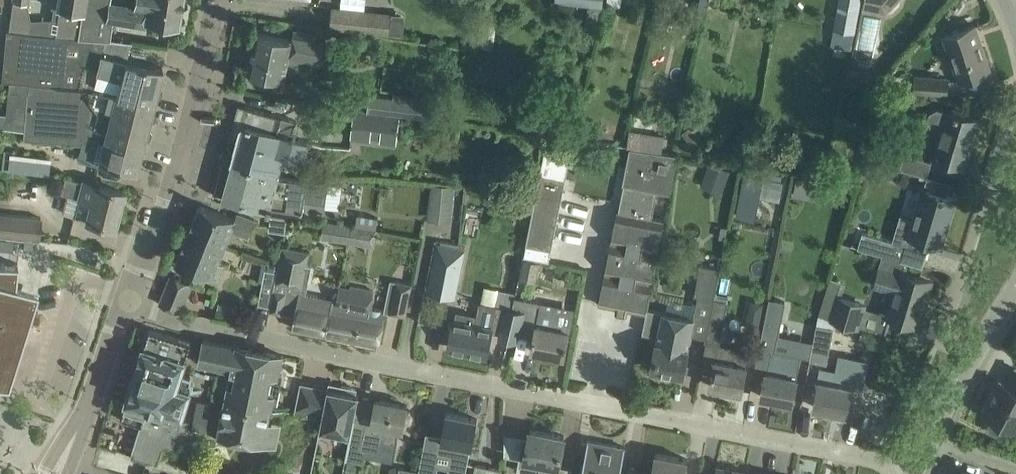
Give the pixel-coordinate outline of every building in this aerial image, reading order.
[(59,8),(55,36),(78,37),(81,15),(80,15),(80,12),(82,12),(84,0),(50,0),(50,4),(52,8),(59,8)] [(78,37),(105,39),(109,39),(112,20),(106,19),(109,0),(84,0),(82,12),(80,12),(80,15),(81,15),(78,37)] [(129,22),(144,25),(145,21),(178,26),(182,0),(133,0),(132,4),(129,22)] [(584,23),(598,25),(601,6),(603,6),(604,0),(555,0),(555,2),(588,5),(584,23)] [(856,32),(862,0),(839,0),(831,45),(852,49),(855,32),(856,32)] [(887,9),(896,0),(877,0),(887,9)] [(27,3),(12,1),(8,30),(30,33),(31,21),(27,3)] [(331,27),(390,33),(393,12),(333,6),(331,27)] [(867,15),(863,38),(875,41),(880,18),(867,15)] [(960,79),(990,69),(980,38),(977,39),(973,27),(976,26),(975,24),(944,35),(960,79)] [(78,37),(55,36),(30,33),(8,30),(5,29),(0,79),(27,82),(27,88),(3,86),(0,113),(0,128),(23,130),(22,139),(81,144),(81,141),(102,146),(98,162),(135,172),(162,68),(101,52),(105,39),(78,37)] [(249,71),(269,75),(284,79),(289,57),(321,64),(327,36),(294,29),(292,38),(258,31),(249,71)] [(893,75),(850,66),(846,84),(889,93),(893,75)] [(948,77),(902,74),(901,88),(947,91),(948,77)] [(370,93),(368,110),(438,118),(441,97),(394,92),(394,96),(370,93)] [(240,140),(234,162),(267,172),(267,171),(274,148),(304,156),(308,140),(292,136),(296,119),(283,116),(239,104),(230,137),(240,140)] [(959,111),(947,108),(947,110),(937,108),(930,112),(928,119),(931,126),(941,129),(933,155),(965,164),(971,145),(968,144),(976,119),(978,120),(979,119),(958,113),(959,111)] [(443,110),(442,119),(451,120),(452,111),(443,110)] [(393,141),(396,115),(384,114),(383,121),(354,118),(352,136),(382,140),(382,137),(393,138),(392,141),(393,141)] [(703,141),(692,125),(681,132),(693,148),(703,141)] [(642,131),(640,146),(662,149),(664,134),(642,131)] [(618,208),(599,303),(616,307),(615,311),(627,314),(628,309),(646,313),(658,255),(678,152),(630,145),(619,200),(627,201),(626,209),(618,208)] [(932,160),(904,152),(888,147),(885,159),(901,164),(900,167),(927,175),(932,160)] [(303,212),(305,199),(326,202),(329,181),(308,179),(283,176),(267,171),(267,172),(234,162),(223,160),(214,192),(234,197),(259,204),(268,206),(267,208),(272,209),(272,208),(303,212)] [(722,192),(730,170),(709,163),(701,185),(722,192)] [(745,171),(737,214),(754,218),(758,194),(778,198),(782,178),(745,171)] [(540,173),(536,196),(535,196),(528,229),(529,229),(526,243),(552,249),(566,178),(540,173)] [(77,199),(72,215),(113,226),(122,191),(94,184),(94,185),(64,177),(60,192),(76,197),(75,199),(77,199)] [(797,177),(794,193),(819,198),(823,182),(797,177)] [(451,221),(455,186),(432,183),(428,218),(451,221)] [(902,259),(906,244),(909,234),(936,242),(944,213),(950,215),(955,197),(923,187),(914,217),(903,214),(895,240),(863,231),(858,247),(885,255),(902,259)] [(255,220),(237,214),(235,218),(200,204),(189,232),(225,245),(231,230),(248,237),(255,220)] [(39,239),(42,217),(0,213),(0,236),(39,239)] [(338,222),(335,239),(349,242),(352,225),(338,222)] [(352,225),(349,242),(362,244),(366,227),(354,225),(352,225)] [(176,263),(218,280),(224,264),(219,262),(225,245),(189,232),(176,263)] [(12,250),(13,240),(0,238),(0,248),(12,250)] [(438,242),(428,288),(455,294),(464,247),(438,242)] [(270,305),(270,309),(285,312),(290,286),(302,288),(308,284),(312,264),(307,263),(309,250),(283,245),(277,271),(270,305)] [(885,255),(877,284),(896,289),(889,313),(888,313),(891,314),(918,322),(930,280),(901,272),(905,260),(902,259),(885,255)] [(519,278),(536,282),(540,262),(524,258),(519,278)] [(7,383),(37,291),(15,284),(17,263),(0,262),(0,382),(7,383)] [(701,263),(695,295),(699,295),(697,302),(713,305),(715,298),(714,298),(721,267),(701,263)] [(277,271),(266,268),(258,303),(270,305),(277,271)] [(172,274),(160,303),(182,311),(193,282),(172,274)] [(390,311),(406,314),(413,283),(396,280),(390,311)] [(326,333),(378,344),(386,309),(371,306),(374,288),(351,283),(350,286),(340,284),(337,299),(333,298),(326,333)] [(828,286),(819,314),(859,327),(866,306),(867,303),(842,295),(843,291),(828,286)] [(295,314),(293,327),(326,333),(333,298),(306,293),(300,292),(295,314)] [(515,297),(513,308),(526,310),(522,325),(535,327),(531,349),(564,355),(571,323),(554,320),(556,309),(541,306),(542,302),(515,297)] [(769,297),(759,350),(772,353),(774,353),(775,349),(785,300),(769,297)] [(707,341),(704,355),(716,358),(714,365),(713,370),(710,385),(741,391),(745,371),(747,364),(750,348),(734,345),(720,342),(721,342),(729,301),(715,298),(713,305),(714,305),(707,339),(707,341)] [(517,340),(521,324),(522,325),(526,310),(513,308),(481,302),(479,314),(456,310),(449,346),(487,353),(492,329),(501,331),(500,336),(517,340)] [(666,311),(648,308),(643,332),(658,335),(652,367),(653,368),(654,371),(664,373),(666,370),(683,374),(694,317),(666,311)] [(827,363),(834,327),(817,324),(810,359),(827,363)] [(192,341),(160,331),(150,328),(144,346),(135,374),(122,417),(142,423),(132,455),(159,459),(163,446),(173,450),(191,438),(205,430),(181,423),(183,414),(191,388),(193,382),(191,381),(192,378),(191,376),(182,373),(186,360),(192,341)] [(203,338),(199,356),(202,363),(231,368),(233,369),(237,345),(203,338)] [(229,380),(225,398),(272,407),(272,406),(276,407),(279,390),(282,374),(278,373),(282,354),(237,345),(233,369),(231,368),(229,380)] [(766,370),(761,395),(792,401),(798,376),(797,376),(801,354),(775,349),(774,353),(772,353),(768,370),(766,370)] [(814,406),(847,412),(852,386),(855,368),(841,365),(837,383),(819,379),(814,406)] [(983,411),(992,415),(988,425),(988,429),(1000,435),(1004,434),(1009,424),(1015,428),(1015,367),(1007,383),(1000,379),(998,382),(1000,383),(996,391),(994,390),(983,411)] [(301,381),(295,411),(322,417),(328,386),(301,381)] [(322,417),(320,428),(351,434),(354,418),(359,392),(355,392),(356,387),(341,384),(340,389),(328,386),(322,417)] [(218,432),(217,439),(234,443),(235,436),(245,438),(265,442),(269,420),(272,407),(225,398),(218,432)] [(364,462),(367,449),(379,451),(381,440),(396,443),(399,427),(403,428),(404,424),(408,404),(376,398),(372,421),(354,418),(351,434),(346,458),(364,462)] [(205,422),(209,411),(201,408),(197,419),(205,422)] [(438,454),(449,456),(448,465),(449,465),(449,467),(447,473),(466,473),(468,463),(471,446),(472,446),(472,445),(473,445),(474,437),(478,418),(447,412),(442,436),(438,454)] [(539,473),(557,473),(558,465),(559,465),(565,435),(531,428),(525,458),(541,462),(539,473)] [(581,473),(626,473),(627,470),(621,469),(626,446),(588,439),(581,473)] [(689,458),(655,452),(651,471),(651,473),(685,473),(689,458)] [(501,468),(476,463),(474,473),(501,473),(501,468)] [(746,469),(717,463),(715,473),(745,473),(746,469)]
